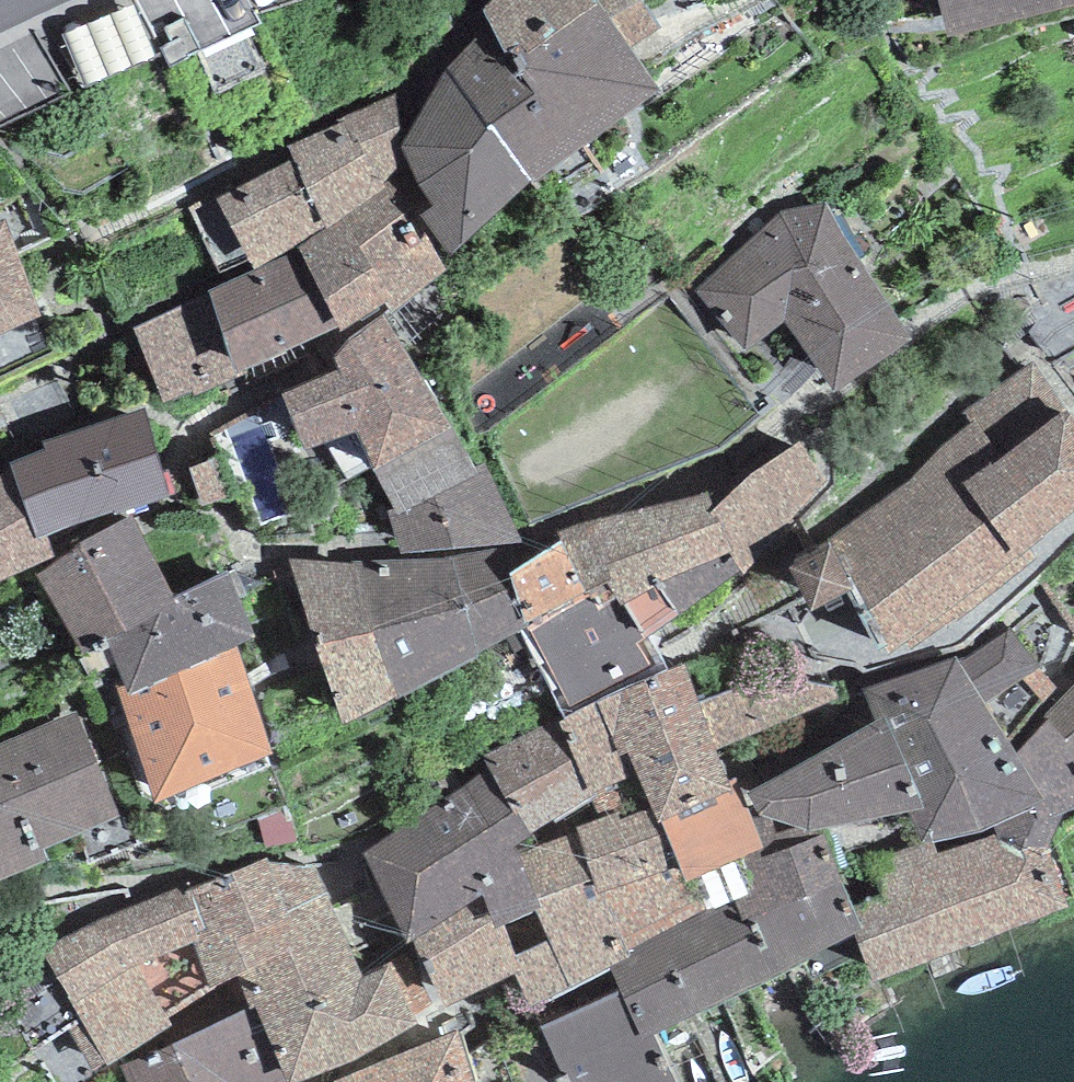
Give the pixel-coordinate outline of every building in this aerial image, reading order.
[(531,181),(534,182),(659,89),(631,50),(629,47),(662,26),(644,0),(492,0),(483,10),(489,23),(446,72),(404,149),(412,171),(434,206),(423,214),(451,257),(531,181)] [(947,39),(1073,6),(1073,0),(937,0),(947,39)] [(338,124),(286,146),(293,160),(324,226),(398,177),(400,131),(395,92),(336,119),(338,124)] [(324,226),(293,160),(214,196),(189,208),(219,273),(249,258),(253,266),(324,226)] [(392,186),(298,247),(339,327),(341,332),(379,307),(384,310),(390,318),(447,271),(441,259),(392,186)] [(785,211),(696,290),(749,350),(786,322),(835,390),(913,339),(830,202),(785,211)] [(0,221),(0,336),(41,317),(4,219),(0,221)] [(298,247),(254,270),(288,354),(339,327),(298,247)] [(254,270),(205,290),(207,296),(239,374),(288,354),(254,270)] [(207,296),(133,328),(164,402),(192,390),(193,394),(239,374),(207,296)] [(389,318),(386,313),(348,339),(333,357),(338,369),(283,395),(308,451),(357,431),(374,472),(452,431),(389,318)] [(786,562),(811,611),(854,589),(890,653),(904,644),(908,650),(960,614),(1033,558),(1028,548),(1073,511),(1073,418),(1033,363),(964,412),(972,420),(895,490),(829,540),(786,562)] [(9,463),(11,468),(36,539),(49,533),(114,512),(116,516),(168,495),(144,407),(42,441),(46,448),(9,463)] [(483,465),(474,468),(452,431),(374,472),(395,507),(387,510),(400,553),(522,543),(483,465)] [(715,508),(710,511),(731,553),(744,574),(797,535),(788,524),(825,481),(799,440),(750,473),(715,508)] [(188,470),(202,508),(234,496),(220,458),(188,470)] [(55,555),(49,533),(36,539),(11,468),(0,476),(0,581),(55,555)] [(558,531),(560,541),(586,596),(596,612),(616,597),(622,606),(627,603),(731,553),(710,511),(715,508),(709,491),(558,531)] [(130,516),(79,544),(127,633),(176,602),(173,596),(130,516)] [(560,541),(509,574),(528,626),(586,596),(560,541)] [(61,559),(37,576),(84,658),(109,644),(127,633),(79,544),(61,559)] [(355,561),(396,695),(479,658),(478,654),(520,631),(528,626),(509,574),(500,549),(446,559),(355,561)] [(355,561),(289,558),(341,724),(396,695),(355,561)] [(231,573),(173,596),(176,602),(127,633),(109,644),(126,685),(128,694),(236,645),(255,638),(231,573)] [(1060,619),(1073,617),(1073,573),(1052,578),(1060,619)] [(554,698),(565,719),(596,701),(667,670),(654,647),(649,637),(627,603),(622,606),(616,597),(596,612),(586,596),(528,626),(520,631),(554,698)] [(1011,629),(962,660),(959,661),(1010,743),(1013,739),(1057,687),(1040,666),(1011,629)] [(126,685),(118,689),(155,803),(272,755),(236,645),(128,694),(126,685)] [(956,657),(863,691),(877,720),(884,716),(923,805),(911,813),(917,830),(922,844),(933,841),(934,843),(986,831),(993,827),(1043,800),(1015,752),(1011,745),(1010,743),(959,661),(956,657)] [(596,701),(620,755),(628,751),(705,719),(699,703),(684,664),(667,670),(596,701)] [(758,680),(699,703),(705,719),(717,751),(839,698),(836,687),(758,680)] [(1015,752),(1043,800),(993,827),(996,835),(1018,848),(1049,845),(1062,814),(1073,810),(1073,686),(1044,716),(1048,719),(1015,752)] [(565,719),(558,722),(591,799),(600,819),(619,811),(623,809),(614,784),(628,780),(620,755),(596,701),(565,719)] [(0,743),(0,881),(48,862),(43,849),(120,817),(77,712),(0,743)] [(705,719),(628,751),(651,808),(658,823),(661,822),(734,791),(717,751),(705,719)] [(558,722),(483,756),(489,767),(514,817),(519,814),(531,836),(535,834),(591,799),(558,722)] [(851,823),(823,750),(746,792),(759,815),(810,832),(851,823)] [(489,767),(363,854),(367,862),(379,887),(406,943),(412,939),(484,895),(495,929),(506,925),(536,911),(541,908),(519,855),(539,847),(535,834),(531,836),(519,814),(514,817),(489,767)] [(734,791),(661,822),(680,869),(685,882),(693,878),(761,850),(747,808),(743,808),(734,791)] [(600,819),(577,827),(579,832),(567,835),(589,899),(680,869),(661,822),(658,823),(651,808),(622,820),(619,811),(600,819)] [(539,847),(519,855),(541,908),(536,911),(549,939),(571,988),(612,967),(589,899),(567,835),(539,847)] [(823,835),(764,857),(775,882),(706,910),(629,950),(630,958),(612,967),(613,973),(620,990),(642,1039),(654,1034),(774,979),(855,935),(862,931),(852,905),(833,860),(823,835)] [(922,844),(870,861),(873,871),(883,893),(852,905),(862,931),(855,935),(871,983),(1067,906),(1051,848),(1019,851),(991,836),(937,854),(935,847),(934,843),(933,841),(922,844)] [(764,857),(761,850),(693,878),(706,910),(775,882),(764,857)] [(266,858),(185,890),(201,938),(193,942),(214,991),(239,978),(249,973),(235,941),(257,932),(255,928),(329,895),(320,879),(312,864),(269,863),(266,858)] [(685,882),(680,869),(589,899),(612,967),(630,958),(629,950),(706,910),(693,878),(685,882)] [(183,884),(104,914),(136,966),(169,1021),(214,991),(193,942),(201,938),(185,890),(183,884)] [(329,895),(255,928),(257,932),(235,941),(249,973),(239,978),(249,1006),(250,1009),(255,1008),(286,1081),(297,1081),(422,1030),(414,1015),(433,1005),(406,955),(364,976),(333,904),(329,895)] [(484,895),(412,939),(448,1008),(514,974),(531,1004),(571,988),(549,939),(516,955),(506,925),(495,929),(484,895)] [(136,966),(104,914),(40,953),(82,1022),(69,1030),(93,1069),(105,1062),(107,1066),(172,1027),(169,1021),(136,966)] [(539,1027),(565,1081),(676,1081),(654,1034),(642,1039),(620,990),(539,1027)] [(120,1066),(127,1081),(286,1081),(255,1008),(250,1009),(249,1006),(120,1066)] [(465,1052),(473,1081),(565,1081),(539,1027),(465,1052)] [(331,1081),(473,1081),(465,1052),(459,1030),(331,1081)]
